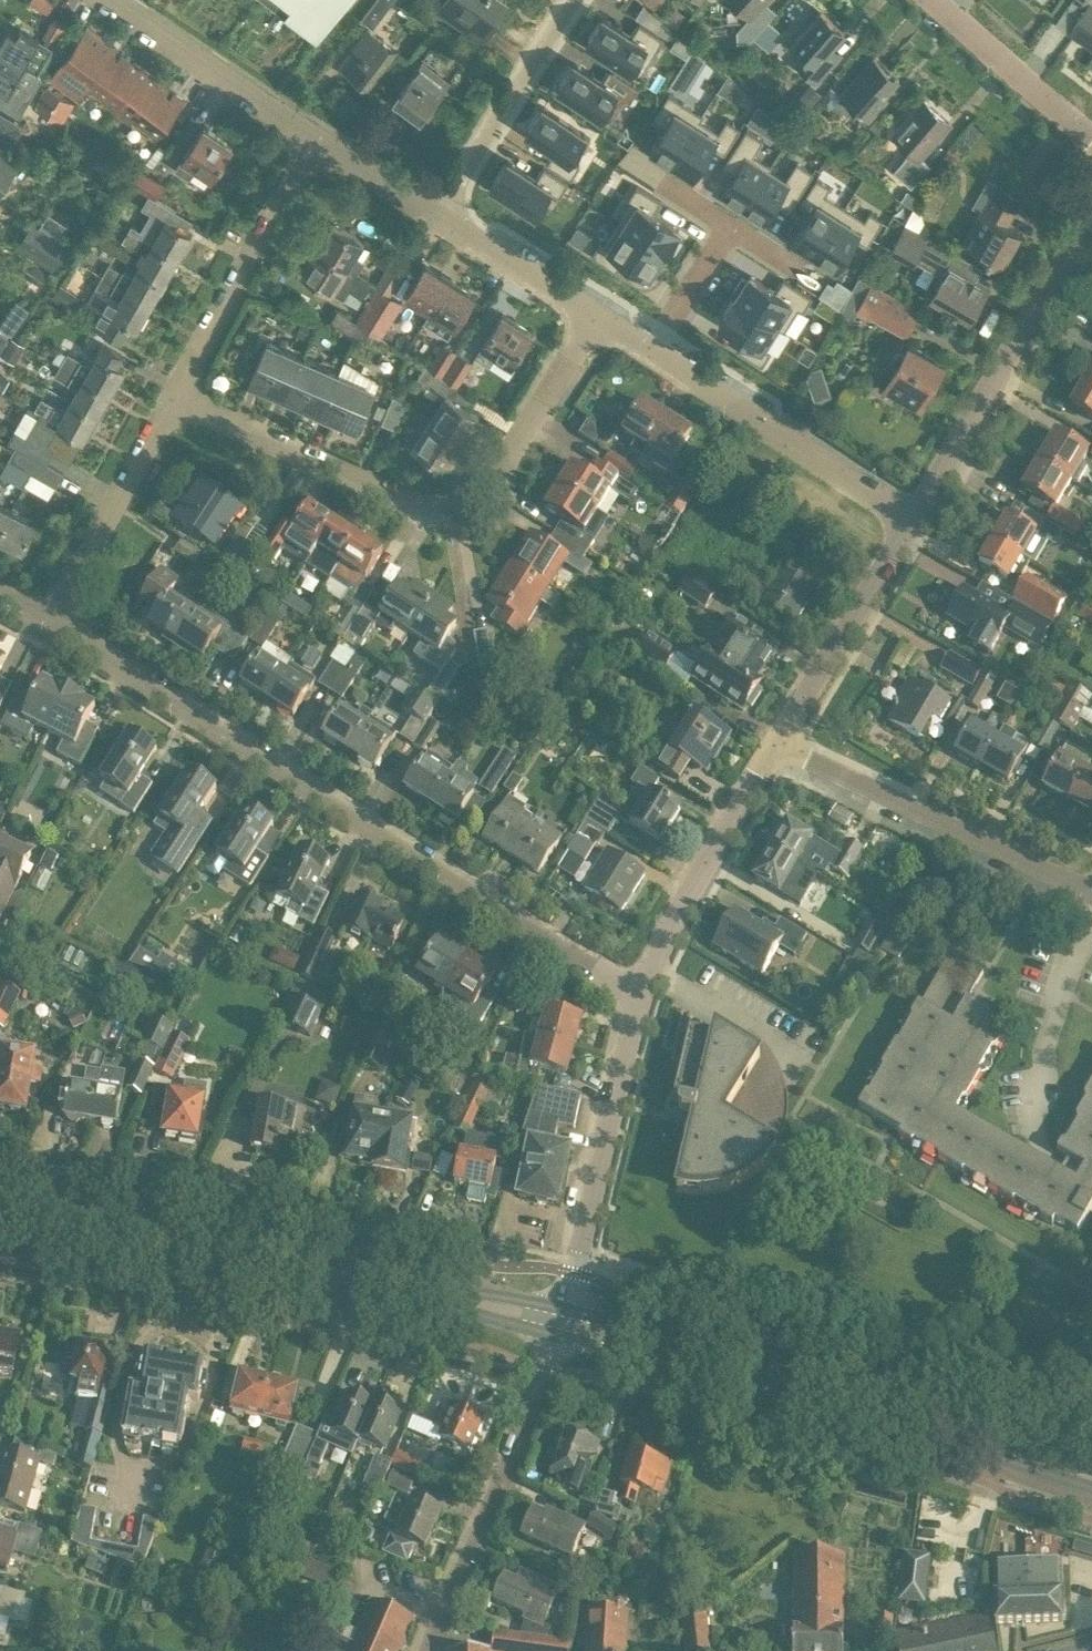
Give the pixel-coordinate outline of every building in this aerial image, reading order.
[(53,0),(28,0),(28,1),(46,11),(53,0)] [(287,16),(318,39),(348,0),(263,0),(285,17),(287,16)] [(394,0),(375,0),(360,20),(372,29),(394,0)] [(507,1),(505,0),(444,0),(437,10),(482,40),(507,1)] [(748,17),(737,29),(738,42),(748,41),(768,18),(776,10),(765,0),(766,0),(729,0),(748,17)] [(1057,22),(1091,47),(1091,5),(1090,3),(1091,0),(1072,0),(1057,22)] [(673,27),(682,15),(671,5),(661,17),(673,27)] [(815,81),(833,61),(823,52),(842,30),(820,10),(792,42),(804,52),(795,63),(815,81)] [(654,11),(647,22),(667,35),(673,27),(661,17),(654,11)] [(43,37),(55,44),(67,24),(55,17),(43,37)] [(590,38),(587,42),(640,76),(664,38),(640,23),(632,35),(603,17),(601,21),(600,20),(589,37),(590,38)] [(7,29),(0,42),(0,56),(6,59),(7,58),(29,71),(34,73),(50,46),(19,29),(16,34),(7,29)] [(117,59),(113,57),(116,53),(85,30),(50,78),(80,100),(89,88),(103,98),(100,101),(114,111),(127,94),(125,92),(130,86),(122,81),(126,77),(123,75),(132,63),(120,54),(117,59)] [(368,86),(394,51),(366,30),(339,65),(368,86)] [(692,50),(686,60),(698,69),(705,58),(692,50)] [(846,51),(840,58),(847,64),(853,57),(846,51)] [(0,56),(0,104),(20,116),(42,77),(34,73),(29,71),(7,58),(6,59),(0,56)] [(867,120),(880,105),(876,101),(897,77),(873,56),(838,95),(867,120)] [(421,121),(450,82),(420,60),(391,99),(421,121)] [(560,84),(558,88),(610,122),(626,98),(630,101),(639,87),(610,69),(603,81),(574,62),(571,67),(570,66),(560,83),(560,84)] [(170,97),(166,95),(170,91),(132,63),(123,75),(126,77),(122,81),(130,86),(125,92),(127,94),(114,111),(131,123),(133,120),(147,130),(145,133),(156,141),(185,102),(173,93),(170,97)] [(63,122),(74,102),(47,86),(35,106),(63,122)] [(796,102),(806,111),(820,95),(810,86),(796,102)] [(666,126),(651,148),(655,151),(653,155),(667,164),(669,160),(672,162),(699,120),(700,120),(703,116),(669,94),(654,118),(666,126)] [(910,186),(928,165),(918,157),(948,122),(923,101),(894,134),(911,150),(892,171),(910,186)] [(529,127),(526,132),(555,150),(547,162),(571,178),(580,164),(576,161),(591,137),(543,106),(540,110),(539,110),(528,127),(529,127)] [(765,109),(755,126),(765,132),(774,117),(765,109)] [(0,111),(0,135),(15,143),(25,125),(0,111)] [(883,123),(877,118),(869,126),(875,131),(883,123)] [(699,120),(672,162),(675,164),(673,168),(687,177),(689,173),(693,175),(713,145),(725,153),(740,129),(727,120),(719,132),(700,120),(699,120)] [(160,143),(167,148),(182,126),(175,121),(160,143)] [(212,180),(233,148),(204,128),(176,169),(191,179),(197,170),(212,180)] [(736,173),(723,194),(729,198),(726,202),(741,212),(768,170),(770,171),(773,167),(754,154),(763,140),(747,129),(724,165),(736,173)] [(955,142),(950,148),(957,154),(962,148),(955,142)] [(0,193),(21,161),(0,148),(0,193)] [(494,182),(492,186),(507,195),(504,199),(518,208),(521,204),(536,214),(551,190),(560,196),(569,182),(544,167),(537,179),(508,160),(505,164),(504,164),(494,181),(494,182)] [(768,170),(741,212),(756,222),(759,217),(765,221),(778,200),(791,208),(814,172),(798,162),(786,181),(770,171),(768,170)] [(27,170),(6,195),(19,206),(40,182),(27,170)] [(156,199),(159,193),(163,186),(138,171),(131,184),(149,195),(156,199)] [(814,210),(794,240),(815,253),(845,207),(825,194),(830,186),(817,178),(801,202),(814,210)] [(972,205),(981,211),(963,243),(1000,264),(1019,232),(1006,225),(1021,199),(987,179),(972,205)] [(633,201),(619,223),(630,229),(665,252),(664,252),(665,252),(679,231),(678,231),(679,228),(654,212),(662,200),(637,184),(629,198),(633,201)] [(94,198),(105,205),(112,193),(101,187),(94,198)] [(918,197),(907,190),(902,199),(913,206),(918,197)] [(184,233),(192,220),(156,199),(149,195),(142,206),(152,212),(141,230),(132,224),(128,231),(143,239),(153,245),(178,260),(191,238),(184,233)] [(845,207),(815,253),(818,256),(816,260),(829,269),(832,264),(836,267),(856,237),(868,244),(883,220),(870,211),(865,219),(845,207)] [(919,229),(920,227),(923,220),(921,212),(914,208),(913,207),(905,221),(919,229)] [(111,210),(107,218),(115,223),(120,215),(111,210)] [(980,299),(988,285),(976,278),(983,266),(927,234),(905,221),(891,245),(914,258),(943,275),(931,296),(963,315),(974,295),(980,299)] [(601,242),(592,255),(616,271),(624,259),(650,275),(664,252),(665,252),(630,229),(619,223),(605,245),(601,242)] [(32,224),(17,246),(55,271),(70,249),(32,224)] [(347,268),(349,264),(363,243),(334,224),(318,249),(347,268)] [(137,250),(143,239),(128,231),(122,241),(137,250)] [(164,283),(178,260),(153,245),(139,268),(164,283)] [(347,268),(318,249),(302,274),(331,292),(332,291),(344,299),(350,290),(363,299),(365,296),(371,300),(379,289),(378,289),(379,288),(376,285),(349,264),(347,268)] [(40,285),(47,274),(45,269),(24,255),(15,268),(40,285)] [(393,259),(376,285),(379,288),(378,289),(379,289),(390,296),(407,268),(393,259)] [(123,272),(109,264),(101,277),(151,306),(164,283),(139,268),(134,277),(123,271),(123,272)] [(431,312),(450,283),(425,267),(407,296),(430,311),(431,312)] [(743,276),(734,290),(738,293),(735,297),(735,298),(772,321),(780,326),(780,327),(785,330),(799,307),(804,310),(812,296),(784,278),(776,290),(750,274),(747,279),(743,276)] [(859,276),(839,312),(851,319),(857,309),(871,282),(859,276)] [(151,306),(101,277),(80,314),(94,322),(93,323),(121,340),(129,325),(137,330),(151,306)] [(828,281),(819,295),(822,297),(829,301),(841,282),(837,279),(834,285),(828,281)] [(920,309),(871,282),(857,309),(906,335),(920,309)] [(456,327),(474,298),(450,283),(431,312),(430,311),(424,322),(449,338),(456,327)] [(76,294),(60,284),(52,297),(68,307),(76,294)] [(375,321),(391,297),(390,296),(379,289),(371,300),(362,313),(375,321)] [(722,318),(720,320),(746,337),(738,349),(762,364),(771,351),(767,348),(780,327),(780,326),(772,321),(735,298),(735,297),(735,296),(721,317),(722,318)] [(387,329),(402,304),(391,297),(375,321),(387,329)] [(357,321),(337,309),(331,319),(352,332),(369,342),(373,335),(380,339),(387,329),(375,321),(362,313),(357,321)] [(512,365),(532,335),(502,316),(476,358),(490,367),(497,356),(512,365)] [(5,318),(0,324),(0,326),(12,335),(17,327),(5,318)] [(307,341),(313,327),(303,322),(297,337),(307,341)] [(14,358),(23,344),(14,338),(5,352),(14,358)] [(284,402),(302,358),(266,343),(247,386),(284,402)] [(443,376),(459,352),(446,343),(431,368),(443,376)] [(894,359),(894,360),(894,362),(894,363),(895,364),(896,366),(884,386),(919,406),(933,381),(936,382),(938,380),(940,377),(942,374),(942,372),(940,370),(943,363),(909,344),(903,355),(901,354),(900,354),(898,355),(897,355),(896,357),(895,358),(894,359)] [(117,367),(122,358),(102,346),(91,366),(61,350),(55,361),(63,365),(62,367),(79,376),(110,395),(116,384),(119,386),(126,374),(124,372),(124,371),(117,367)] [(458,385),(474,362),(461,354),(447,378),(458,385)] [(320,417),(338,374),(302,358),(284,402),(320,417)] [(463,443),(479,417),(470,411),(477,399),(425,366),(417,379),(445,397),(430,421),(463,443)] [(101,421),(110,406),(105,403),(110,395),(79,376),(62,367),(56,378),(79,391),(71,404),(101,421)] [(3,392),(10,380),(0,374),(0,390),(3,392)] [(357,433),(375,390),(338,374),(320,417),(357,433)] [(1071,406),(1091,419),(1091,383),(1087,380),(1071,406)] [(393,397),(401,402),(405,395),(403,390),(396,386),(392,396),(393,397)] [(395,430),(405,405),(401,402),(393,397),(389,408),(384,421),(382,424),(395,430)] [(66,412),(56,407),(56,406),(42,398),(35,409),(29,406),(28,407),(35,411),(49,420),(58,426),(83,441),(89,430),(94,433),(101,421),(71,404),(66,412)] [(643,404),(642,405),(639,403),(629,418),(633,420),(624,435),(636,442),(631,450),(642,458),(638,464),(639,464),(667,420),(643,404)] [(384,421),(389,408),(380,405),(375,417),(384,421)] [(58,426),(49,420),(35,411),(28,407),(27,410),(39,417),(26,438),(15,431),(8,443),(15,448),(31,457),(35,460),(37,457),(42,448),(69,464),(83,441),(58,426)] [(681,468),(674,463),(691,436),(667,420),(639,464),(650,471),(653,467),(665,475),(667,473),(674,478),(681,468)] [(448,467),(463,443),(430,421),(414,446),(448,467)] [(1086,469),(1083,462),(1089,452),(1056,433),(1039,462),(1072,481),(1078,484),(1079,483),(1078,483),(1086,469)] [(23,470),(31,457),(15,448),(7,461),(23,470)] [(627,483),(635,471),(612,456),(604,468),(627,483)] [(63,473),(37,457),(35,460),(31,457),(23,470),(42,481),(54,488),(63,473)] [(1076,539),(1078,536),(1085,523),(1057,507),(1072,481),(1039,462),(1023,489),(1052,506),(1045,518),(1057,524),(1055,527),(1076,539)] [(594,481),(573,468),(559,489),(597,514),(611,493),(632,506),(640,494),(602,470),(594,481)] [(679,517),(695,494),(682,485),(666,509),(679,517)] [(222,500),(201,487),(178,522),(214,545),(239,507),(224,497),(222,500)] [(587,554),(596,542),(602,532),(590,525),(597,514),(559,489),(545,511),(570,527),(563,539),(587,554)] [(295,531),(283,522),(261,556),(273,564),(282,549),(307,565),(335,523),(333,521),(336,517),(324,509),(321,514),(311,507),(295,531)] [(8,520),(11,513),(0,508),(0,536),(8,520)] [(1063,532),(1026,511),(1019,523),(1007,516),(993,541),(1030,562),(1030,561),(1034,563),(1047,541),(1052,544),(1057,543),(1063,532)] [(35,525),(11,513),(8,520),(0,536),(0,541),(22,552),(35,525)] [(307,565),(331,581),(359,539),(335,523),(307,565)] [(792,557),(804,537),(781,523),(769,543),(792,557)] [(556,550),(531,533),(510,567),(560,599),(561,597),(548,589),(563,566),(575,574),(587,554),(563,539),(556,550)] [(241,577),(257,553),(234,538),(219,562),(226,567),(225,568),(233,572),(233,571),(241,577)] [(195,566),(203,553),(182,539),(174,552),(195,566)] [(365,583),(384,554),(359,539),(331,581),(349,592),(343,601),(361,612),(365,606),(375,590),(365,583)] [(1027,580),(1022,577),(1021,577),(1024,572),(1030,562),(993,541),(979,564),(1016,586),(1017,585),(1022,588),(1017,597),(1055,620),(1065,603),(1027,580)] [(792,622),(819,579),(789,560),(771,589),(738,568),(726,587),(763,610),(766,606),(792,622)] [(553,610),(560,599),(510,567),(488,601),(505,612),(497,625),(523,641),(531,629),(525,625),(540,602),(553,610)] [(225,568),(216,581),(229,589),(238,576),(233,572),(225,568)] [(174,648),(175,649),(196,615),(194,614),(170,598),(180,583),(162,571),(142,602),(160,613),(151,626),(177,643),(174,648)] [(705,610),(715,595),(688,578),(678,592),(705,610)] [(433,598),(414,586),(408,596),(398,589),(380,616),(365,606),(361,612),(342,641),(357,651),(375,625),(391,636),(396,628),(409,636),(433,598)] [(1009,619),(1010,617),(1009,617),(964,590),(949,616),(978,633),(971,644),(988,654),(1005,626),(1009,619)] [(209,591),(194,614),(196,615),(175,649),(186,655),(189,651),(204,660),(213,647),(224,654),(238,631),(212,614),(222,599),(209,591)] [(439,705),(461,670),(450,663),(456,655),(444,647),(457,627),(446,621),(452,611),(433,598),(409,636),(422,644),(416,652),(445,671),(428,697),(438,704),(439,705)] [(1087,603),(1079,616),(1091,624),(1091,606),(1087,603)] [(1009,619),(1005,626),(1048,651),(1060,629),(1016,604),(1009,617),(1010,617),(1009,619)] [(263,648),(278,625),(267,618),(252,640),(263,648)] [(775,650),(734,623),(732,627),(728,624),(719,639),(723,641),(721,644),(722,645),(716,654),(715,655),(755,680),(775,650)] [(343,641),(348,632),(339,625),(333,635),(343,641)] [(480,669),(493,666),(488,632),(475,633),(480,669)] [(661,677),(677,654),(647,634),(632,657),(661,677)] [(755,680),(715,655),(716,654),(711,651),(693,678),(743,711),(747,704),(751,707),(761,693),(757,690),(761,684),(755,680)] [(370,660),(357,652),(351,662),(331,692),(344,700),(370,660)] [(983,672),(950,652),(941,668),(974,687),(966,702),(967,703),(986,671),(984,670),(983,672)] [(268,701),(288,668),(264,653),(243,685),(268,701)] [(320,684),(331,692),(351,662),(342,656),(337,663),(335,662),(320,684)] [(291,665),(288,668),(268,701),(294,717),(317,680),(291,664),(291,665)] [(979,710),(997,678),(986,671),(967,703),(979,710)] [(42,681),(30,704),(14,696),(0,724),(0,726),(27,739),(34,726),(48,733),(70,688),(66,686),(61,686),(57,687),(54,685),(53,686),(42,681)] [(942,721),(951,705),(910,681),(895,708),(895,710),(888,721),(920,739),(934,716),(942,721)] [(546,682),(536,683),(537,694),(547,693),(546,682)] [(1084,709),(1091,697),(1067,684),(1061,696),(1072,702),(1084,709)] [(78,766),(93,737),(81,731),(94,707),(83,701),(83,700),(80,699),(78,694),(75,691),(71,688),(70,688),(48,733),(62,741),(55,754),(78,766)] [(414,745),(428,722),(427,721),(438,704),(428,697),(415,689),(402,709),(414,717),(401,737),(414,745)] [(1059,725),(1072,702),(1061,696),(1048,718),(1059,725)] [(1071,732),(1084,709),(1072,702),(1059,725),(1071,732)] [(350,752),(374,715),(363,708),(356,720),(342,710),(325,736),(350,752)] [(706,772),(729,735),(691,711),(656,766),(679,780),(690,762),(706,772)] [(350,753),(376,769),(396,737),(371,721),(374,715),(350,753)] [(425,752),(440,729),(428,722),(414,745),(425,752)] [(982,768),(997,741),(996,740),(972,726),(956,753),(982,768)] [(1007,783),(1022,755),(1010,748),(1017,735),(1004,727),(996,740),(997,741),(982,768),(1007,783)] [(135,738),(128,733),(99,778),(105,782),(98,792),(132,814),(151,785),(139,777),(156,751),(149,747),(147,742),(144,739),(139,737),(135,738)] [(1091,761),(1091,757),(1066,744),(1059,757),(1043,787),(1070,801),(1086,772),(1091,761)] [(491,795),(516,757),(504,749),(479,787),(491,795)] [(432,805),(456,767),(431,751),(407,788),(432,805)] [(457,821),(474,796),(471,794),(478,782),(456,767),(432,805),(457,821)] [(680,810),(652,792),(660,779),(640,767),(631,782),(638,786),(625,807),(603,795),(588,820),(610,834),(620,818),(661,843),(680,810)] [(194,776),(187,771),(158,816),(152,826),(164,834),(164,835),(176,842),(160,866),(175,876),(209,824),(197,816),(215,789),(208,785),(206,781),(203,777),(198,775),(194,776)] [(1086,772),(1070,801),(1091,813),(1091,775),(1086,772)] [(514,794),(523,781),(513,774),(504,788),(514,794)] [(511,857),(535,818),(524,811),(526,808),(509,798),(482,839),(511,857)] [(0,804),(0,824),(1,825),(9,808),(0,804)] [(251,813),(244,808),(215,853),(216,853),(206,868),(208,873),(215,877),(219,876),(222,872),(249,889),(268,860),(256,852),(272,826),(265,822),(264,817),(260,814),(256,812),(251,813)] [(7,821),(10,828),(17,829),(21,823),(18,817),(11,816),(7,821)] [(539,874),(563,836),(535,818),(511,857),(539,874)] [(597,849),(607,834),(587,821),(577,836),(597,849)] [(783,833),(772,851),(806,870),(817,877),(822,880),(830,867),(833,869),(841,857),(833,853),(796,830),(791,838),(783,833)] [(10,896),(14,887),(14,888),(30,855),(0,840),(0,892),(10,896)] [(847,877),(863,851),(849,843),(841,857),(833,869),(847,877)] [(306,851),(299,848),(275,896),(289,903),(284,914),(313,928),(328,896),(315,890),(329,862),(322,859),(319,855),(316,852),(311,851),(306,851)] [(51,872),(58,856),(47,851),(40,866),(51,872)] [(621,912),(645,875),(607,851),(583,887),(621,912)] [(772,851),(755,880),(788,901),(799,907),(817,877),(806,870),(772,851)] [(1,915),(10,896),(0,892),(0,916),(1,915)] [(10,896),(1,915),(12,921),(15,914),(21,902),(10,896)] [(392,948),(405,921),(385,911),(386,910),(360,897),(344,929),(371,941),(372,939),(392,948)] [(772,933),(736,911),(724,930),(722,929),(714,941),(717,942),(714,947),(761,976),(783,940),(799,950),(807,936),(780,920),(772,933)] [(869,954),(884,929),(868,920),(854,946),(869,954)] [(314,983),(336,937),(321,930),(299,975),(314,983)] [(899,963),(908,946),(892,937),(882,954),(899,963)] [(469,958),(442,940),(434,952),(429,949),(415,971),(445,991),(438,1002),(440,1004),(469,958)] [(270,961),(293,970),(298,957),(275,948),(270,961)] [(158,962),(139,950),(130,965),(151,972),(158,962)] [(996,1049),(1004,1036),(988,1026),(994,1015),(973,1003),(968,1000),(983,973),(950,954),(921,1004),(919,1003),(911,1016),(912,1020),(899,1042),(895,1043),(882,1067),(883,1070),(870,1093),(866,1094),(859,1107),(901,1132),(899,1136),(912,1143),(915,1142),(938,1156),(939,1159),(962,1173),(965,1171),(988,1185),(989,1188),(1013,1202),(1016,1201),(1038,1214),(1040,1217),(1053,1225),(1055,1221),(1077,1234),(1091,1209),(1091,1083),(1085,1096),(1086,1102),(1076,1118),(1077,1123),(1067,1142),(1061,1143),(1057,1151),(1068,1157),(1060,1171),(957,1111),(963,1100),(967,1099),(980,1076),(980,1072),(992,1050),(996,1049)] [(478,1028),(499,994),(488,986),(495,975),(469,958),(440,1004),(478,1028)] [(106,988),(118,992),(135,1000),(147,974),(118,963),(106,988)] [(190,986),(196,976),(190,973),(183,984),(190,986)] [(331,995),(298,979),(277,1023),(310,1038),(331,995)] [(21,994),(1,985),(0,984),(0,1028),(4,1029),(21,994)] [(546,1013),(530,1009),(535,991),(514,986),(508,1006),(528,1012),(526,1017),(543,1022),(539,1038),(572,1048),(580,1021),(546,1012),(546,1013)] [(73,1030),(87,1024),(81,1012),(68,1018),(73,1030)] [(163,1051),(174,1027),(153,1017),(142,1042),(163,1051)] [(383,1073),(402,1033),(382,1023),(363,1063),(383,1073)] [(697,1107),(685,1104),(681,1105),(679,1109),(680,1113),(685,1116),(683,1125),(692,1128),(680,1178),(701,1183),(699,1191),(704,1191),(713,1189),(718,1188),(723,1187),(728,1186),(732,1184),(737,1182),(741,1180),(746,1177),(750,1175),(754,1172),(757,1168),(761,1165),(755,1161),(766,1143),(722,1116),(759,1056),(714,1028),(714,1037),(689,1031),(674,1096),(698,1102),(697,1107)] [(172,1080),(190,1043),(173,1035),(156,1072),(172,1080)] [(519,1060),(507,1057),(501,1078),(534,1087),(539,1068),(565,1075),(572,1048),(539,1038),(526,1035),(519,1060)] [(40,1084),(42,1069),(33,1068),(35,1054),(1,1049),(0,1056),(0,1107),(26,1111),(30,1082),(40,1084)] [(141,1095),(154,1066),(141,1060),(127,1089),(141,1095)] [(99,1071),(90,1123),(102,1125),(104,1128),(110,1129),(114,1127),(117,1127),(122,1095),(106,1092),(108,1084),(110,1085),(113,1071),(101,1069),(101,1072),(99,1071)] [(80,1121),(90,1123),(99,1071),(87,1070),(84,1089),(70,1086),(64,1118),(67,1119),(70,1122),(77,1124),(80,1121)] [(409,1106),(422,1082),(409,1075),(396,1099),(409,1106)] [(493,1113),(505,1088),(478,1076),(466,1100),(468,1101),(456,1129),(468,1133),(479,1106),(493,1113)] [(316,1102),(336,1109),(343,1087),(323,1081),(316,1102)] [(198,1141),(204,1101),(172,1096),(173,1090),(156,1088),(153,1108),(168,1111),(165,1136),(198,1141)] [(574,1129),(581,1097),(539,1088),(520,1141),(530,1143),(554,1147),(558,1126),(574,1129)] [(375,1115),(377,1101),(357,1098),(355,1112),(354,1112),(352,1124),(348,1123),(341,1159),(357,1162),(361,1168),(375,1170),(384,1117),(375,1115)] [(299,1144),(305,1110),(290,1108),(287,1122),(257,1117),(251,1151),(278,1155),(280,1141),(299,1144)] [(411,1153),(417,1122),(384,1117),(375,1170),(403,1175),(407,1153),(411,1153)] [(467,1134),(464,1152),(461,1152),(459,1163),(455,1162),(447,1178),(455,1182),(454,1184),(469,1187),(467,1198),(484,1201),(485,1199),(496,1201),(505,1173),(496,1171),(498,1159),(503,1160),(512,1134),(491,1130),(487,1139),(483,1138),(467,1134)] [(311,1138),(300,1136),(299,1144),(308,1146),(311,1138)] [(530,1143),(518,1197),(558,1205),(569,1150),(554,1147),(530,1143)] [(415,1154),(412,1170),(430,1172),(432,1157),(415,1154)] [(19,1334),(0,1331),(0,1379),(12,1381),(19,1334)] [(98,1403),(107,1349),(71,1343),(68,1359),(62,1363),(60,1372),(65,1379),(80,1382),(77,1399),(98,1403)] [(23,1348),(20,1360),(29,1362),(32,1350),(23,1348)] [(199,1402),(205,1367),(146,1356),(140,1387),(133,1385),(123,1437),(182,1448),(191,1401),(199,1402)] [(262,1417),(263,1413),(271,1379),(242,1372),(232,1410),(235,1411),(234,1416),(244,1418),(245,1413),(262,1417)] [(290,1424),(300,1387),(271,1379),(263,1413),(262,1417),(279,1422),(278,1427),(286,1429),(287,1423),(290,1424)] [(363,1397),(354,1393),(353,1395),(348,1393),(332,1431),(358,1441),(360,1438),(371,1410),(374,1404),(362,1399),(363,1397)] [(386,1406),(374,1401),(374,1404),(371,1410),(360,1438),(385,1448),(401,1412),(396,1410),(397,1407),(387,1403),(386,1406)] [(101,1436),(109,1408),(93,1404),(85,1432),(101,1436)] [(482,1418),(451,1405),(448,1411),(442,1408),(434,1426),(446,1431),(443,1438),(469,1449),(482,1418)] [(303,1470),(306,1461),(317,1434),(296,1426),(283,1462),(303,1470)] [(588,1476),(601,1445),(568,1432),(554,1467),(570,1474),(564,1488),(578,1493),(585,1475),(588,1476)] [(319,1467),(331,1439),(319,1433),(306,1461),(319,1467)] [(42,1448),(17,1436),(12,1454),(3,1452),(0,1464),(0,1502),(26,1509),(39,1462),(53,1466),(56,1455),(42,1448)] [(252,1455),(256,1441),(247,1439),(244,1453),(252,1455)] [(261,1457),(264,1443),(256,1441),(252,1455),(261,1457)] [(421,1477),(426,1464),(399,1453),(394,1466),(421,1477)] [(662,1497),(666,1484),(671,1464),(632,1453),(619,1500),(634,1505),(638,1490),(662,1497)] [(379,1495),(393,1462),(376,1455),(363,1488),(373,1492),(379,1495)] [(683,1484),(687,1469),(682,1468),(679,1482),(683,1484)] [(409,1495),(414,1482),(393,1473),(387,1486),(409,1495)] [(373,1492),(363,1488),(358,1486),(353,1499),(368,1505),(373,1492)] [(619,1519),(622,1508),(613,1505),(616,1495),(603,1491),(600,1502),(597,1512),(597,1513),(619,1519)] [(597,1512),(600,1502),(583,1495),(579,1505),(597,1512)] [(413,1503),(396,1496),(386,1521),(402,1528),(398,1538),(392,1536),(384,1554),(408,1564),(415,1546),(425,1550),(441,1512),(414,1501),(413,1503)] [(138,1549),(91,1541),(97,1509),(81,1506),(71,1542),(142,1569),(160,1520),(144,1517),(138,1549)] [(585,1528),(547,1511),(545,1517),(534,1512),(523,1536),(560,1553),(565,1539),(578,1545),(585,1528)] [(610,1541),(618,1530),(596,1514),(589,1525),(610,1541)] [(824,1517),(823,1527),(834,1528),(835,1518),(824,1517)] [(42,1534),(19,1527),(16,1537),(0,1533),(0,1569),(7,1571),(13,1552),(36,1559),(42,1534)] [(313,1546),(303,1541),(299,1551),(310,1555),(313,1546)] [(1073,1551),(1091,1556),(1091,1546),(1076,1541),(1073,1551)] [(926,1604),(931,1555),(903,1552),(898,1601),(926,1604)] [(104,1577),(110,1561),(104,1559),(92,1553),(85,1569),(97,1574),(104,1577)] [(845,1554),(794,1553),(793,1650),(844,1650),(845,1554)] [(344,1569),(350,1572),(355,1559),(348,1557),(344,1569)] [(996,1624),(1062,1622),(1061,1563),(995,1566),(996,1624)] [(322,1565),(316,1583),(333,1588),(339,1570),(322,1565)] [(559,1589),(521,1571),(517,1580),(506,1575),(493,1602),(526,1616),(522,1636),(545,1639),(550,1628),(544,1625),(559,1589)] [(25,1597),(2,1590),(0,1598),(0,1618),(18,1623),(25,1597)] [(415,1620),(372,1602),(354,1645),(342,1640),(347,1627),(332,1620),(327,1633),(332,1635),(325,1650),(402,1650),(415,1620)] [(635,1612),(579,1609),(578,1648),(586,1649),(586,1650),(626,1650),(628,1613),(635,1614),(635,1612)] [(707,1613),(681,1615),(684,1650),(711,1650),(707,1613)] [(988,1613),(894,1632),(898,1650),(996,1650),(988,1613)] [(890,1635),(892,1617),(880,1616),(878,1633),(890,1635)] [(522,1636),(494,1632),(491,1650),(467,1650),(570,1650),(571,1643),(545,1639),(522,1636)] [(212,1650),(227,1650),(230,1644),(217,1639),(212,1650)] [(140,1648),(125,1642),(121,1650),(139,1650),(140,1648)]
